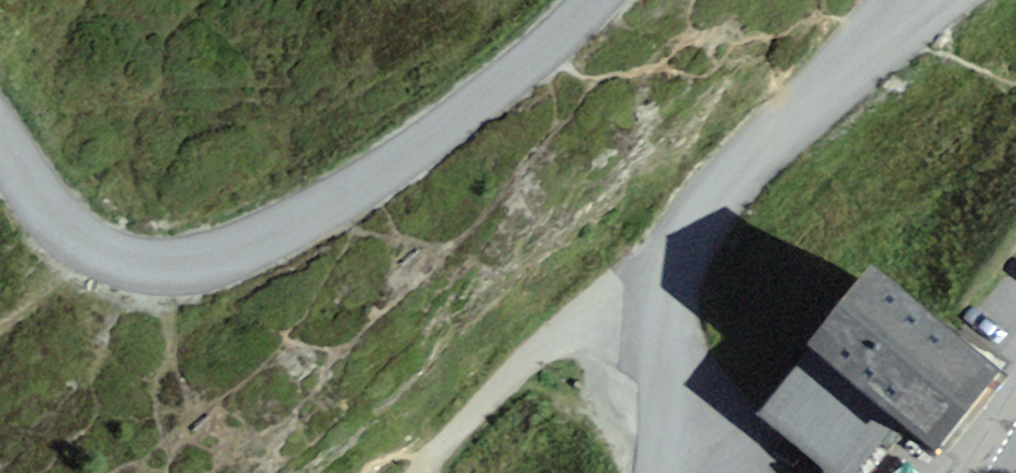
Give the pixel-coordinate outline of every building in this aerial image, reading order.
[(936,465),(1001,378),(864,274),(798,361),(887,427),(936,465)] [(798,361),(758,414),(836,472),(852,472),(887,427),(798,361)]
